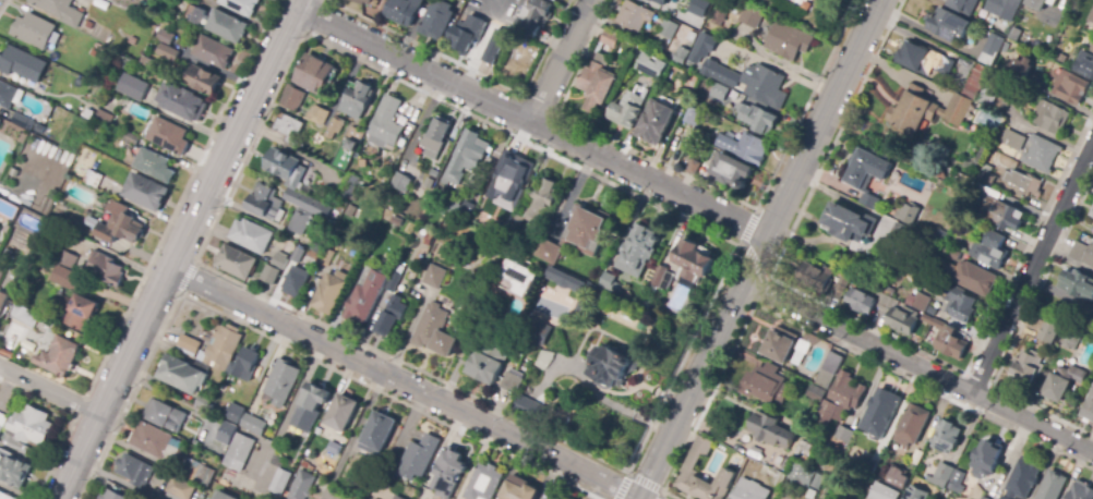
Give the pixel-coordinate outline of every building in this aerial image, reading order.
[(28,1),(29,0),(75,0),(71,8),(85,15),(77,29),(61,21),(62,20),(28,1)] [(219,2),(220,0),(260,0),(252,17),(219,2)] [(391,3),(392,0),(425,0),(411,29),(410,29),(384,16),(391,2),(391,3)] [(420,29),(434,0),(441,0),(454,7),(451,11),(454,13),(446,28),(440,41),(419,32),(420,29)] [(520,19),(527,0),(543,0),(554,4),(550,14),(552,14),(549,23),(545,22),(543,28),(543,29),(540,28),(538,33),(529,29),(529,28),(531,23),(520,19)] [(626,27),(616,23),(626,0),(657,14),(651,23),(647,21),(644,27),(640,34),(626,27)] [(708,0),(691,0),(687,13),(704,18),(709,0),(708,0)] [(948,4),(950,0),(978,0),(970,16),(961,13),(961,12),(948,4)] [(985,10),(990,0),(1023,0),(1012,23),(985,10)] [(1026,3),(1028,0),(1057,0),(1054,5),(1046,2),(1042,11),(1026,3)] [(808,12),(801,9),(804,1),(812,4),(808,12)] [(201,26),(184,17),(191,4),(207,12),(206,14),(211,17),(209,21),(204,19),(201,26)] [(750,26),(738,21),(746,5),(756,10),(765,14),(758,26),(757,29),(756,29),(750,26)] [(709,22),(719,27),(726,13),(716,8),(709,22)] [(929,25),(933,19),(934,20),(939,8),(964,19),(961,25),(960,27),(956,40),(928,28),(929,25)] [(211,31),(207,28),(217,9),(250,25),(247,31),(240,45),(211,31)] [(12,32),(19,16),(25,20),(29,13),(57,26),(55,32),(45,51),(11,35),(12,32)] [(453,28),(455,25),(458,27),(460,21),(466,23),(469,14),(487,23),(484,28),(475,49),(471,47),(466,57),(451,49),(455,41),(448,38),(453,28)] [(689,27),(684,24),(688,16),(701,24),(700,27),(697,32),(689,27)] [(661,27),(665,19),(678,25),(677,27),(673,39),(659,33),(661,27)] [(774,26),(779,20),(791,26),(814,38),(806,53),(800,50),(796,57),(793,62),(765,47),(774,26)] [(163,31),(164,29),(166,31),(176,36),(170,46),(158,39),(163,31)] [(499,59),(487,54),(496,29),(508,34),(499,59)] [(614,49),(601,42),(606,29),(621,36),(614,49)] [(693,45),(684,41),(690,29),(698,34),(693,45)] [(1026,46),(1016,41),(1020,31),(1031,35),(1026,46)] [(701,61),(694,57),(706,32),(714,36),(701,61)] [(990,68),(978,60),(986,47),(995,33),(1007,39),(990,68)] [(227,70),(194,54),(204,35),(236,51),(227,70)] [(949,77),(935,71),(936,70),(933,68),(928,77),(918,72),(920,71),(897,61),(905,40),(930,51),(932,50),(957,61),(949,77)] [(177,62),(158,54),(164,44),(181,52),(177,62)] [(10,76),(0,72),(0,54),(4,57),(10,46),(48,63),(38,84),(12,72),(10,76)] [(683,62),(673,58),(678,47),(688,51),(683,62)] [(644,51),(668,63),(659,80),(635,68),(644,51)] [(1083,51),(1092,56),(1092,79),(1074,70),(1083,51)] [(323,96),(296,82),(309,53),(337,66),(336,69),(340,71),(332,89),(327,87),(323,96)] [(597,113),(586,109),(591,98),(589,97),(591,93),(578,87),(588,66),(591,69),(599,53),(612,59),(605,72),(618,77),(605,106),(601,104),(597,113)] [(142,54),(159,64),(156,71),(139,61),(142,54)] [(757,100),(743,94),(747,86),(740,82),(736,88),(702,72),(709,58),(724,65),(723,69),(743,77),(748,64),(756,68),(757,66),(757,64),(785,77),(779,90),(788,95),(780,111),(757,100)] [(1025,83),(1009,75),(1017,59),(1024,62),(1026,58),(1033,61),(1031,65),(1033,66),(1025,83)] [(975,101),(962,95),(977,64),(990,71),(975,101)] [(215,97),(188,84),(195,65),(224,77),(215,97)] [(1079,107),(1058,96),(1060,90),(1055,88),(1064,70),(1091,83),(1079,107)] [(630,89),(618,84),(625,71),(636,76),(630,89)] [(144,101),(119,92),(127,74),(151,85),(144,101)] [(10,111),(0,107),(0,81),(20,90),(10,111)] [(196,123),(163,106),(164,104),(157,100),(166,82),(171,85),(172,83),(187,90),(188,89),(197,94),(197,96),(207,101),(206,104),(209,105),(201,122),(197,120),(196,123)] [(360,120),(343,112),(348,99),(345,98),(352,82),(359,85),(361,82),(374,87),(373,90),(375,92),(364,117),(362,117),(360,120)] [(724,102),(710,96),(716,83),(730,89),(724,102)] [(992,108),(978,101),(986,83),(1000,89),(992,108)] [(299,112),(281,105),(286,95),(285,94),(289,84),(308,93),(299,112)] [(914,138),(901,132),(902,130),(898,127),(899,126),(887,120),(893,107),(899,110),(912,84),(925,90),(922,97),(939,107),(939,108),(947,111),(956,94),(973,102),(961,127),(944,119),(945,118),(936,113),(933,122),(925,118),(914,138)] [(632,130),(606,118),(614,101),(621,105),(625,96),(626,96),(629,90),(634,93),(635,90),(644,95),(642,98),(646,99),(632,130)] [(385,149),(370,143),(373,135),(368,133),(386,94),(403,102),(394,122),(405,127),(395,148),(387,144),(385,149)] [(660,147),(636,136),(653,99),(659,101),(659,102),(676,110),(660,147)] [(1059,135),(1034,123),(1040,113),(1037,112),(1043,100),(1070,113),(1059,135)] [(50,118),(45,114),(50,105),(56,107),(50,118)] [(325,126),(309,119),(315,105),(332,112),(325,126)] [(757,131),(753,129),(754,126),(737,119),(740,114),(735,111),(737,106),(740,107),(741,105),(745,106),(746,105),(752,107),(753,105),(757,107),(781,119),(777,130),(774,129),(770,137),(757,131)] [(697,126),(684,121),(690,106),(704,112),(697,126)] [(111,124),(96,117),(100,109),(115,118),(111,124)] [(31,130),(12,121),(16,113),(35,122),(31,130)] [(296,147),(286,142),(289,136),(275,130),(280,119),(285,120),(287,114),(307,124),(296,147)] [(184,156),(149,139),(160,117),(191,131),(187,141),(191,143),(184,156)] [(347,123),(341,134),(338,132),(335,139),(326,135),(335,118),(344,121),(347,123)] [(435,161),(424,155),(427,148),(420,145),(427,133),(429,134),(437,118),(452,124),(443,142),(445,143),(435,161)] [(348,171),(336,165),(352,127),(365,133),(348,171)] [(459,186),(444,180),(468,129),(481,134),(479,138),(492,145),(490,148),(494,150),(492,155),(487,151),(483,160),(482,159),(476,173),(465,168),(463,173),(465,174),(459,186)] [(1020,151),(1001,143),(1008,130),(1026,138),(1020,151)] [(757,166),(710,143),(713,134),(738,146),(745,131),(757,137),(770,144),(764,158),(765,158),(760,167),(757,166)] [(136,146),(124,139),(128,132),(140,138),(136,146)] [(1050,175),(1021,161),(1025,154),(1028,155),(1034,143),(1031,142),(1034,134),(1064,148),(1061,153),(1059,151),(1050,170),(1053,171),(1050,175)] [(878,211),(860,203),(864,194),(862,193),(863,190),(846,182),(853,167),(850,165),(857,147),(888,160),(885,168),(875,163),(864,188),(870,192),(869,195),(880,199),(879,204),(882,206),(881,210),(879,209),(878,211)] [(170,184),(134,167),(144,148),(171,161),(167,168),(176,172),(170,184)] [(298,191),(287,185),(289,180),(265,168),(275,148),(302,161),(300,166),(309,169),(298,191)] [(1040,197),(1002,179),(1001,181),(997,178),(993,187),(978,181),(983,172),(983,171),(993,150),(1000,154),(995,165),(1012,173),(1014,171),(1026,177),(1029,174),(1044,182),(1040,191),(1042,192),(1040,197)] [(536,166),(515,212),(494,204),(496,199),(487,195),(506,153),(515,157),(536,166)] [(740,187),(730,183),(729,185),(719,180),(720,178),(710,173),(717,160),(719,161),(723,153),(755,168),(749,179),(745,177),(740,187)] [(696,171),(687,168),(692,159),(699,163),(696,171)] [(97,188),(84,182),(89,170),(103,175),(97,188)] [(360,178),(348,200),(333,193),(344,171),(360,178)] [(407,194),(392,186),(398,172),(413,179),(407,194)] [(159,212),(123,196),(134,173),(170,190),(159,212)] [(519,233),(509,229),(516,214),(525,218),(538,186),(542,188),(546,179),(558,183),(557,185),(561,186),(557,195),(558,195),(554,205),(555,206),(548,223),(540,220),(538,226),(525,219),(519,233)] [(275,222),(247,209),(253,195),(255,195),(261,183),(278,191),(275,197),(285,203),(281,209),(286,212),(281,222),(276,220),(275,222)] [(303,235),(289,230),(299,206),(285,199),(290,190),(327,206),(323,218),(314,214),(311,222),(313,223),(312,227),(309,226),(303,235)] [(421,206),(412,202),(415,196),(423,200),(421,206)] [(1019,231),(1010,227),(1008,230),(999,226),(1000,224),(981,216),(990,196),(1025,214),(1022,220),(1024,221),(1019,231)] [(134,244),(117,235),(112,244),(95,235),(101,222),(108,227),(115,214),(108,210),(113,199),(131,208),(128,214),(136,219),(135,220),(146,226),(139,241),(136,240),(134,244)] [(836,200),(864,215),(865,212),(879,220),(870,238),(866,235),(863,244),(855,241),(854,244),(832,234),(833,232),(822,227),(836,200)] [(468,220),(459,216),(466,202),(475,206),(468,220)] [(457,216),(448,211),(453,203),(461,207),(457,216)] [(560,265),(537,253),(544,239),(558,246),(567,230),(568,231),(570,227),(572,227),(577,216),(574,215),(578,204),(587,207),(586,209),(599,216),(601,210),(612,216),(608,226),(606,224),(604,230),(605,230),(601,240),(604,241),(599,253),(597,252),(593,258),(568,246),(560,265)] [(922,209),(914,224),(896,216),(898,210),(900,210),(902,206),(905,208),(908,204),(916,208),(917,207),(922,209)] [(65,223),(52,218),(58,205),(71,210),(65,223)] [(86,216),(96,220),(93,227),(83,222),(86,216)] [(264,256),(232,241),(233,239),(230,238),(238,220),(244,223),(247,220),(275,233),(264,256)] [(642,272),(618,261),(623,253),(622,252),(625,243),(628,244),(637,223),(649,228),(648,230),(657,234),(657,235),(658,235),(659,236),(660,239),(660,240),(659,241),(658,243),(654,249),(657,251),(652,260),(649,259),(642,272)] [(897,257),(886,252),(899,223),(914,230),(904,248),(901,247),(897,257)] [(1000,270),(969,255),(975,241),(985,245),(985,244),(984,243),(987,238),(986,238),(989,231),(990,232),(992,230),(1007,238),(1001,248),(1009,252),(1000,270)] [(430,247),(422,244),(428,232),(435,235),(430,247)] [(321,254),(311,249),(316,236),(326,241),(321,254)] [(692,290),(674,282),(682,267),(673,263),(674,261),(672,260),(676,252),(674,252),(678,242),(683,244),(685,238),(701,245),(698,251),(716,259),(707,278),(699,275),(692,290)] [(1092,243),(1092,244),(1092,267),(1084,263),(1083,265),(1069,257),(1077,242),(1090,248),(1092,243)] [(248,281),(216,266),(226,244),(259,259),(248,281)] [(962,253),(958,261),(944,255),(948,246),(962,253)] [(299,265),(290,260),(298,247),(305,252),(299,265)] [(73,269),(53,259),(59,248),(79,257),(73,269)] [(329,265),(321,261),(327,248),(335,253),(329,265)] [(118,288),(86,271),(95,256),(92,255),(94,251),(115,260),(113,264),(124,269),(122,273),(124,275),(118,288)] [(285,270),(272,265),(277,254),(278,254),(279,252),(289,256),(287,258),(290,259),(285,270)] [(526,300),(513,293),(509,300),(490,290),(501,268),(504,269),(509,259),(539,273),(526,300)] [(988,297),(945,276),(950,264),(958,268),(962,261),(968,264),(969,263),(998,278),(988,297)] [(825,293),(796,280),(805,263),(824,271),(826,267),(836,271),(825,293)] [(274,285),(261,280),(268,265),(281,271),(274,285)] [(297,299),(284,292),(285,289),(283,288),(293,265),(311,272),(300,296),(299,295),(297,299)] [(439,290),(423,283),(431,265),(446,271),(439,290)] [(666,293),(650,284),(651,283),(642,279),(649,265),(658,269),(660,265),(669,269),(668,271),(675,276),(666,293)] [(74,292),(51,280),(59,266),(82,277),(74,292)] [(365,325),(357,320),(356,322),(345,317),(349,307),(347,306),(352,297),(353,297),(369,266),(391,276),(365,325)] [(588,282),(584,292),(572,287),(570,288),(569,288),(567,288),(565,287),(563,285),(561,284),(560,282),(560,281),(548,276),(552,266),(588,282)] [(332,316),(311,306),(322,284),(322,285),(328,272),(336,277),(339,271),(349,276),(346,281),(348,282),(332,316)] [(404,295),(395,292),(394,293),(386,290),(395,271),(403,276),(400,280),(409,284),(404,295)] [(1089,278),(1092,279),(1092,303),(1058,287),(1066,271),(1074,276),(1077,271),(1090,277),(1089,278)] [(618,296),(600,287),(606,272),(616,277),(614,282),(623,287),(618,296)] [(840,301),(832,297),(843,272),(852,277),(840,301)] [(890,313),(877,306),(880,299),(876,296),(878,292),(875,290),(880,276),(889,280),(884,293),(899,301),(897,307),(893,306),(890,313)] [(970,324),(945,312),(950,302),(942,299),(949,285),(956,289),(957,287),(966,291),(965,293),(977,300),(973,308),(976,311),(970,324)] [(870,317),(845,305),(853,288),(865,293),(866,291),(875,295),(874,297),(878,300),(870,317)] [(11,296),(0,317),(0,291),(11,296)] [(925,312),(908,304),(911,297),(915,300),(918,293),(932,300),(925,312)] [(83,331),(64,322),(68,315),(60,312),(68,295),(76,300),(79,294),(100,304),(93,321),(88,319),(83,331)] [(387,339),(375,332),(376,329),(375,328),(384,311),(386,312),(395,294),(404,299),(401,303),(409,307),(403,320),(399,318),(391,336),(389,334),(387,339)] [(553,297),(551,302),(537,297),(532,310),(564,322),(570,304),(553,297)] [(451,357),(425,345),(423,349),(411,342),(430,303),(439,307),(440,305),(443,307),(442,309),(452,314),(446,324),(445,324),(443,328),(444,329),(442,333),(458,341),(451,357)] [(34,328),(11,317),(17,304),(40,316),(34,328)] [(910,337),(886,325),(894,306),(902,311),(904,306),(920,313),(917,318),(920,319),(910,337)] [(942,331),(922,320),(925,314),(946,325),(942,331)] [(518,336),(527,316),(552,328),(543,348),(518,336)] [(1053,344),(1038,338),(1047,319),(1060,326),(1053,344)] [(226,373),(199,360),(202,351),(206,353),(211,343),(215,345),(217,339),(214,338),(219,327),(221,328),(223,326),(227,328),(229,324),(241,330),(239,333),(243,336),(226,373)] [(961,361),(936,349),(936,348),(935,348),(934,344),(940,332),(942,331),(944,331),(947,326),(957,330),(953,337),(969,344),(961,361)] [(785,365),(762,354),(773,331),(776,332),(778,327),(800,337),(785,365)] [(806,354),(796,350),(801,340),(803,340),(806,332),(822,340),(808,349),(806,354)] [(1074,352),(1062,346),(1069,333),(1081,339),(1074,352)] [(65,378),(35,363),(38,355),(41,357),(45,351),(50,354),(55,346),(53,345),(59,334),(82,346),(65,378)] [(196,355),(178,346),(183,334),(202,343),(196,355)] [(917,346),(909,343),(911,339),(915,340),(916,337),(921,339),(917,346)] [(494,387),(466,373),(477,350),(479,351),(483,343),(508,355),(504,363),(505,364),(494,387)] [(623,390),(615,387),(614,388),(613,389),(612,390),(611,390),(609,390),(606,390),(605,389),(596,385),(598,379),(589,376),(593,365),(591,364),(593,360),(591,357),(594,351),(598,352),(600,346),(606,349),(608,346),(629,356),(632,352),(638,354),(641,364),(637,372),(629,375),(627,374),(624,380),(627,381),(623,390)] [(250,382),(228,372),(233,362),(238,364),(245,348),(261,355),(253,372),(254,373),(250,382)] [(841,357),(829,351),(821,368),(833,374),(841,357)] [(1030,388),(1009,377),(1014,366),(1012,365),(1017,357),(1020,358),(1023,351),(1029,354),(1031,351),(1047,360),(1040,376),(1036,374),(1030,388)] [(798,365),(792,362),(797,352),(804,355),(798,365)] [(195,395),(158,377),(169,354),(191,365),(190,366),(206,374),(195,395)] [(284,410),(273,404),(276,399),(264,393),(280,358),(290,363),(289,364),(301,370),(284,410)] [(759,395),(754,393),(753,397),(743,391),(752,372),(755,374),(758,365),(766,368),(768,363),(780,368),(777,375),(788,379),(785,384),(793,387),(782,409),(759,398),(759,397),(759,395)] [(1061,403),(1044,394),(1044,393),(1043,392),(1053,373),(1056,374),(1060,366),(1068,370),(1071,365),(1088,373),(1082,384),(1073,379),(1071,384),(1072,384),(1068,392),(1072,393),(1069,400),(1065,398),(1061,403)] [(516,395),(501,388),(508,372),(511,373),(512,369),(525,376),(524,379),(525,379),(516,395)] [(820,405),(805,397),(813,384),(814,385),(822,369),(833,375),(826,391),(827,392),(820,405)] [(829,428),(817,423),(827,400),(828,401),(841,369),(852,375),(851,378),(854,379),(852,387),(857,389),(860,385),(867,387),(857,410),(851,406),(849,411),(846,410),(841,423),(833,419),(829,428)] [(312,433),(292,424),(310,382),(332,392),(326,405),(322,403),(319,411),(321,413),(312,433)] [(1080,416),(1092,386),(1092,422),(1080,416)] [(881,440),(875,437),(876,436),(860,428),(870,407),(868,406),(874,397),(875,397),(880,387),(902,398),(881,440)] [(346,433),(326,424),(341,393),(360,403),(346,433)] [(521,394),(550,407),(543,423),(515,410),(521,394)] [(209,411),(196,405),(202,395),(214,401),(209,411)] [(180,434),(145,417),(154,399),(189,415),(180,434)] [(909,448),(894,440),(897,436),(894,435),(912,402),(933,413),(916,446),(911,442),(909,448)] [(239,424),(226,418),(232,403),(245,409),(239,424)] [(44,447),(31,440),(28,443),(7,433),(9,429),(8,429),(13,417),(14,417),(17,413),(23,415),(28,404),(50,416),(48,422),(55,425),(44,447)] [(380,457),(362,448),(364,443),(362,442),(377,411),(398,421),(383,452),(382,451),(380,457)] [(759,442),(758,438),(756,437),(757,436),(748,431),(750,428),(749,428),(756,414),(756,415),(758,411),(759,412),(767,415),(767,414),(780,421),(779,423),(797,431),(789,451),(768,441),(768,442),(764,445),(759,442)] [(9,417),(0,436),(0,413),(9,417)] [(262,436),(241,426),(248,414),(267,424),(262,436)] [(941,452),(930,448),(933,443),(929,441),(932,437),(937,439),(941,430),(936,428),(939,419),(945,422),(946,419),(956,425),(954,427),(962,430),(958,440),(960,441),(956,451),(952,449),(951,452),(944,448),(941,452)] [(163,460),(130,445),(137,428),(139,429),(143,422),(175,437),(163,460)] [(229,446),(218,440),(228,422),(239,427),(229,446)] [(848,445),(834,437),(840,425),(854,433),(848,445)] [(412,480),(399,475),(403,467),(400,466),(412,441),(421,446),(428,433),(442,440),(423,478),(416,474),(412,480)] [(241,472),(225,464),(239,434),(255,441),(241,472)] [(26,454),(3,443),(8,435),(14,438),(13,439),(29,447),(26,454)] [(725,497),(724,498),(697,498),(673,487),(699,435),(716,443),(709,458),(704,454),(696,471),(700,473),(699,476),(716,484),(724,467),(737,474),(730,489),(725,497)] [(980,480),(973,477),(974,474),(972,473),(974,468),(971,466),(973,460),(971,459),(974,454),(976,455),(980,448),(981,449),(985,439),(996,445),(995,447),(1002,450),(997,461),(999,462),(993,476),(988,476),(985,475),(983,478),(982,477),(980,480)] [(461,475),(451,498),(445,498),(437,496),(440,490),(433,487),(437,476),(436,475),(446,450),(451,452),(452,450),(465,455),(461,462),(467,464),(466,466),(469,467),(466,474),(463,473),(463,475),(461,475)] [(873,475),(864,471),(864,472),(855,468),(864,450),(874,454),(873,458),(878,461),(877,463),(878,464),(873,475)] [(922,452),(916,465),(910,462),(915,450),(922,452)] [(22,489),(0,479),(0,452),(33,466),(22,489)] [(784,473),(767,464),(773,452),(785,458),(782,464),(788,467),(784,473)] [(145,489),(131,482),(132,480),(117,473),(120,466),(118,465),(121,459),(124,460),(127,453),(156,468),(145,489)] [(285,496),(271,490),(272,489),(281,467),(272,463),(276,455),(291,463),(288,472),(295,474),(285,496)] [(1032,487),(1027,498),(1024,498),(1018,496),(1016,498),(1002,498),(1004,496),(1006,497),(1008,491),(1006,489),(1021,459),(1022,459),(1023,457),(1033,461),(1032,462),(1042,467),(1037,477),(1040,478),(1034,488),(1032,487)] [(819,489),(810,486),(809,489),(789,478),(794,466),(792,465),(794,461),(809,468),(809,470),(815,473),(814,476),(824,480),(819,489)] [(945,490),(925,480),(928,475),(933,477),(941,462),(954,468),(953,472),(963,477),(959,487),(948,482),(945,490)] [(208,488),(182,476),(187,464),(200,470),(201,468),(215,474),(208,488)] [(505,475),(493,498),(467,498),(465,498),(480,464),(489,468),(491,464),(499,468),(497,472),(505,475)] [(904,490),(887,482),(891,471),(889,470),(892,464),(908,472),(905,476),(910,478),(904,490)] [(1069,478),(1059,498),(1037,498),(1050,470),(1069,478)] [(314,492),(311,498),(308,497),(307,498),(289,498),(302,471),(317,478),(311,491),(314,492)] [(781,487),(773,483),(779,472),(786,476),(781,487)] [(197,487),(191,498),(183,498),(167,491),(175,476),(197,487)] [(772,491),(768,498),(732,498),(742,477),(759,486),(772,491)] [(972,490),(961,485),(964,478),(975,484),(972,490)] [(1091,487),(1092,488),(1092,498),(1068,498),(1076,483),(1077,483),(1078,479),(1091,486),(1091,487)] [(540,490),(536,498),(501,498),(511,480),(526,488),(528,484),(540,490)] [(901,494),(898,498),(868,498),(877,483),(901,494)] [(909,484),(902,498),(924,498),(927,492),(909,484)] [(110,488),(133,498),(100,498),(103,495),(106,497),(110,488)] [(219,490),(238,498),(215,498),(219,490)] [(0,491),(0,498),(20,498),(0,491)]
